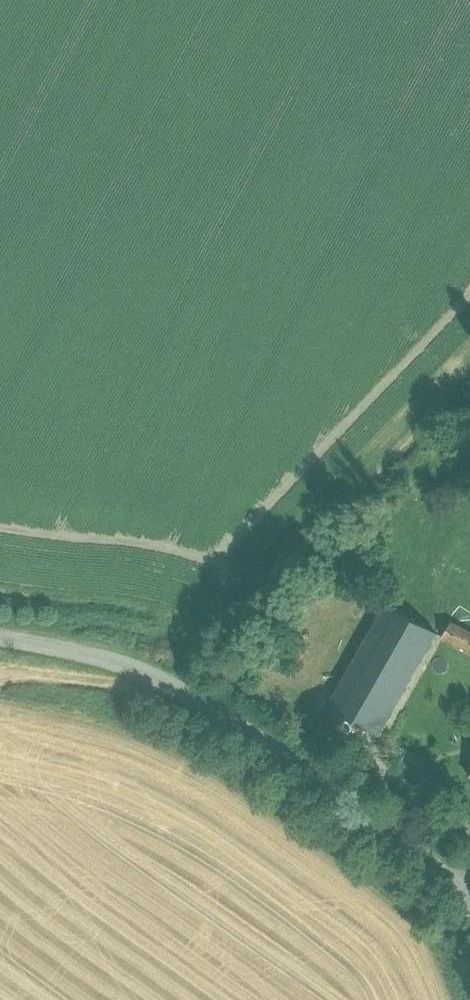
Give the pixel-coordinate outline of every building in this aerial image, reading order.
[(433,634),(382,604),(323,704),(374,735),(433,634)] [(451,623),(445,634),(469,649),(469,628),(454,619),(451,623)]
